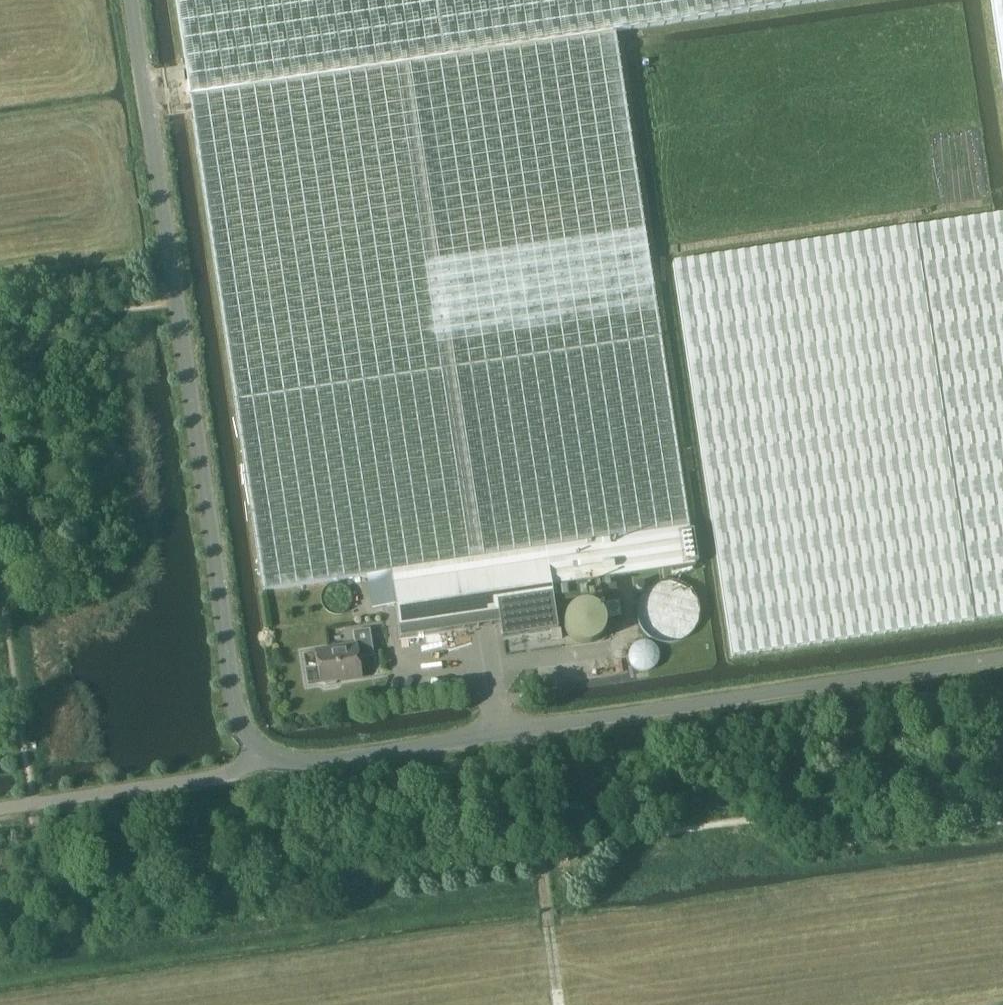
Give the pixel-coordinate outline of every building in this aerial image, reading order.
[(189,83),(444,45),(446,59),(616,33),(615,30),(823,0),(176,0),(189,83)] [(1002,82),(1002,0),(991,0),(1002,82)] [(444,45),(189,83),(191,97),(236,400),(265,592),(367,576),(377,574),(391,572),(690,528),(661,337),(616,33),(446,59),(444,45)] [(674,263),(733,656),(1002,616),(1002,214),(674,263)] [(391,572),(377,574),(379,589),(382,606),(396,604),(399,628),(401,637),(478,626),(476,616),(492,614),(494,624),(501,622),(503,637),(558,629),(555,604),(552,587),(566,585),(601,580),(610,578),(696,565),(690,528),(391,572)] [(601,580),(566,585),(568,600),(612,593),(610,578),(601,580)] [(700,628),(702,624),(703,615),(703,609),(701,603),(699,599),(696,594),(691,589),(685,586),(675,583),(668,583),(661,585),(655,588),(647,595),(644,600),(641,608),(640,613),(641,620),(643,626),(644,629),(648,634),(651,637),(654,640),(659,643),(664,644),(669,645),(675,645),(681,644),(687,642),(691,639),(696,635),(698,631),(700,628)] [(570,603),(571,638),(605,637),(604,602),(570,603)] [(316,651),(321,682),(361,676),(359,659),(375,656),(370,629),(353,631),(356,645),(316,651)] [(563,638),(561,629),(551,630),(553,640),(563,638)] [(538,680),(615,672),(611,638),(535,646),(538,680)]
